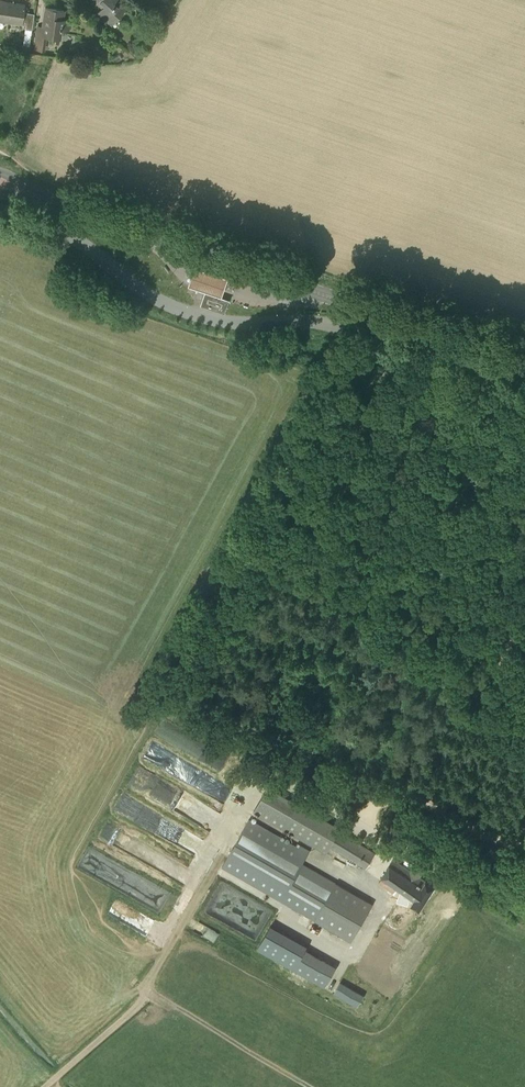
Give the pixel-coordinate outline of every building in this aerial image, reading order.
[(125,8),(116,0),(96,0),(103,6),(97,12),(111,24),(125,8)] [(24,5),(0,1),(0,20),(21,24),(24,5)] [(68,30),(70,20),(62,19),(63,10),(45,7),(42,27),(38,26),(35,42),(44,43),(46,35),(59,37),(61,29),(68,30)] [(221,296),(227,277),(194,266),(187,285),(221,296)] [(223,312),(227,301),(206,294),(202,305),(223,312)] [(164,721),(159,734),(170,739),(175,725),(164,721)] [(296,807),(266,789),(254,811),(326,853),(329,847),(366,868),(376,851),(339,830),(341,828),(298,803),(296,807)] [(170,829),(166,827),(168,823),(146,807),(138,817),(165,836),(170,829)] [(351,940),(372,904),(303,864),(308,853),(250,819),(223,866),(351,940)] [(412,904),(420,909),(434,885),(420,876),(425,869),(415,863),(411,870),(393,859),(379,882),(395,892),(392,897),(409,908),(412,904)] [(292,968),(325,984),(335,963),(302,947),(292,968)] [(364,995),(340,981),(334,993),(342,997),(345,992),(360,1000),(361,1001),(364,995)]
